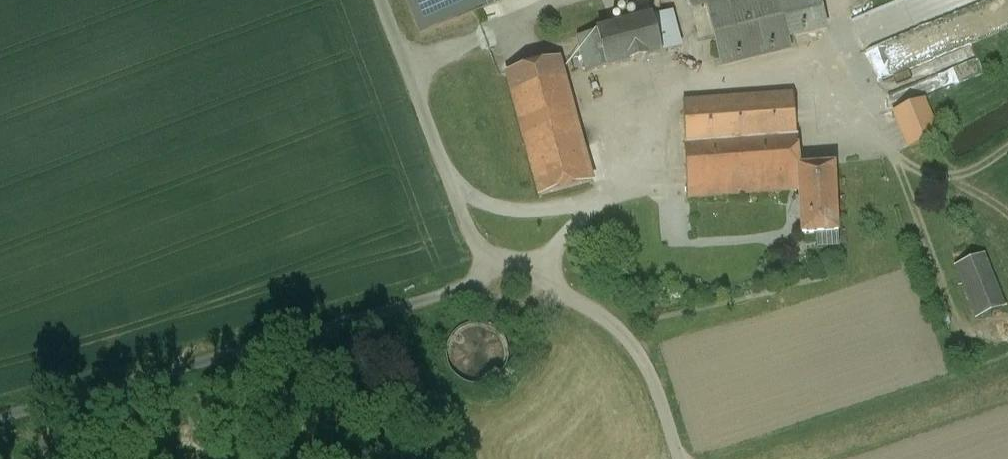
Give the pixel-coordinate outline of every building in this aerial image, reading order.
[(422,34),(510,0),(409,0),(422,34)] [(722,67),(791,51),(788,39),(827,30),(820,0),(706,0),(722,67)] [(646,12),(594,26),(604,63),(656,50),(646,12)] [(559,60),(507,74),(540,197),(592,183),(559,60)] [(794,96),(683,103),(689,199),(799,192),(797,170),(799,170),(794,96)] [(922,101),(895,113),(909,148),(937,137),(922,101)] [(799,170),(797,170),(799,192),(802,237),(840,235),(835,167),(799,170)] [(982,257),(958,266),(978,318),(1003,308),(982,257)] [(451,371),(458,379),(469,385),(481,386),(493,382),(502,375),(508,364),(510,352),(506,340),(499,331),(492,326),(484,324),(475,323),(467,325),(458,331),(451,339),(447,349),(447,360),(451,371)]
